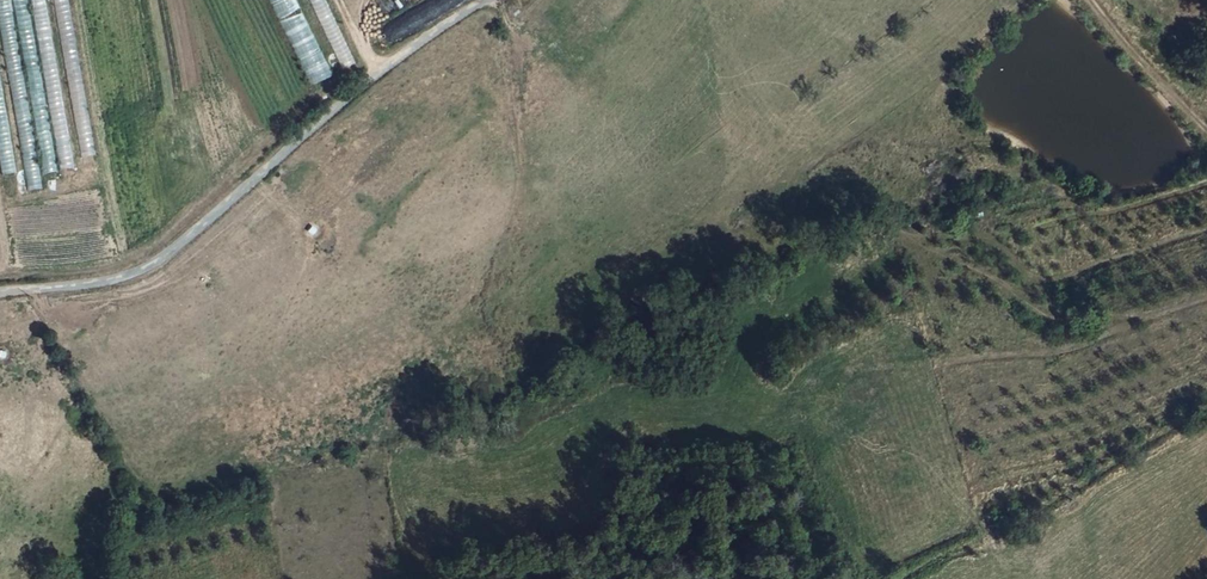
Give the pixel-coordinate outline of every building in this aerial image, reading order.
[(77,167),(76,158),(93,155),(69,0),(0,0),(0,26),(26,190),(43,188),(40,173),(77,167)] [(309,85),(331,75),(296,0),(269,0),(309,85)] [(15,172),(0,76),(0,168),(1,174),(15,172)]
